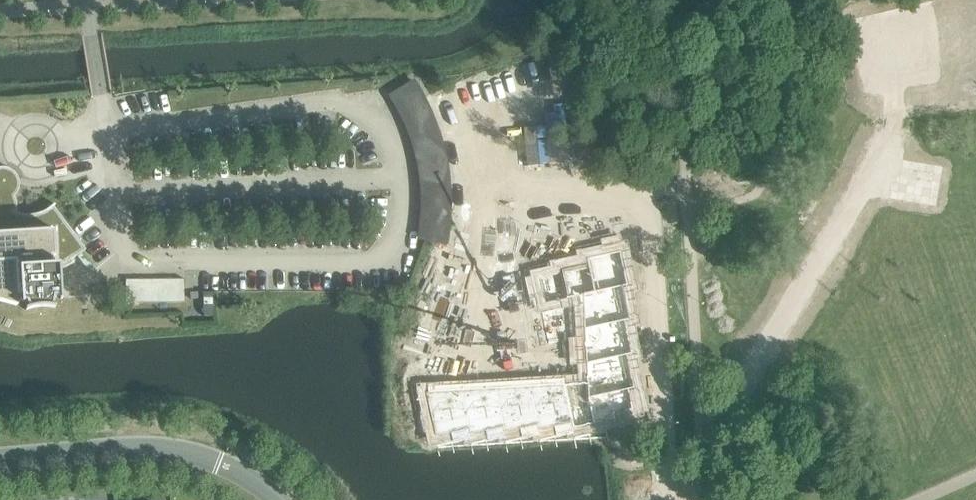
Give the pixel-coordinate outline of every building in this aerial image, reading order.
[(920,11),(858,25),(871,80),(933,65),(920,11)] [(417,238),(445,243),(448,214),(448,186),(445,160),(437,132),(427,107),(413,81),(389,97),(389,98),(391,97),(398,108),(399,107),(404,116),(403,117),(405,121),(406,120),(413,138),(412,139),(414,143),(415,143),(420,162),(419,162),(420,167),(421,166),(423,186),(422,186),(423,191),(424,191),(424,210),(423,210),(423,215),(424,215),(423,225),(422,225),(419,237),(417,237),(417,238)] [(81,253),(85,250),(53,207),(55,205),(54,204),(51,207),(47,209),(44,211),(40,213),(36,214),(32,215),(27,215),(23,214),(19,214),(15,212),(15,208),(15,204),(14,201),(13,197),(11,193),(10,190),(11,188),(11,186),(11,184),(11,182),(10,180),(9,178),(8,176),(6,176),(4,175),(1,175),(0,175),(0,290),(2,290),(21,295),(22,303),(23,303),(23,302),(25,303),(27,308),(25,309),(25,311),(29,309),(34,308),(38,307),(42,307),(46,307),(50,308),(55,308),(55,307),(53,306),(54,297),(60,297),(60,299),(62,299),(59,265),(65,262),(71,260),(76,256),(81,253)] [(468,435),(473,434),(501,428),(502,433),(536,426),(537,431),(570,424),(571,429),(615,420),(614,415),(633,410),(629,390),(634,389),(627,356),(632,355),(625,322),(630,321),(627,308),(622,287),(628,286),(620,250),(584,258),(585,263),(558,269),(559,273),(538,278),(545,310),(540,312),(547,346),(583,338),(585,383),(424,392),(434,437),(467,430),(468,435)] [(190,299),(189,292),(188,285),(201,284),(201,272),(201,271),(200,271),(200,270),(199,270),(186,270),(185,270),(184,271),(184,272),(184,279),(125,279),(125,302),(184,302),(184,303),(201,302),(201,292),(201,288),(197,288),(197,291),(198,299),(190,299)]
